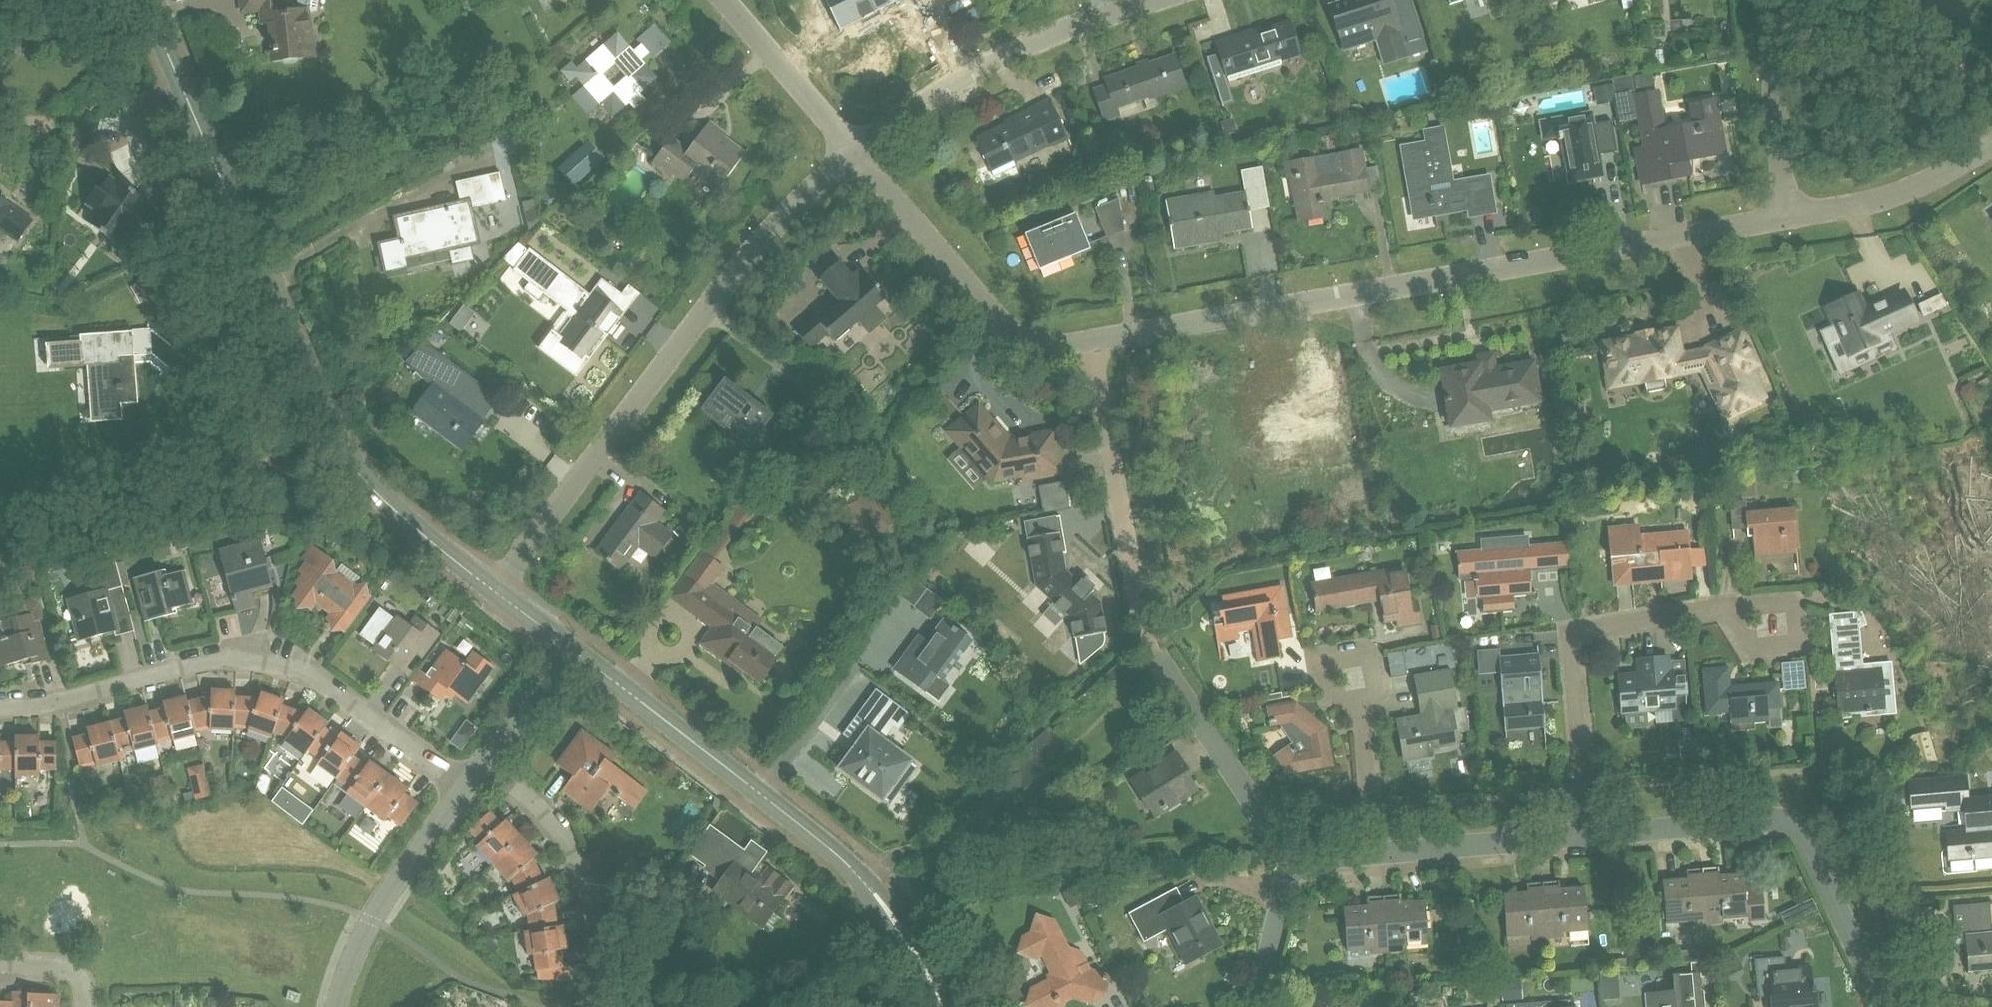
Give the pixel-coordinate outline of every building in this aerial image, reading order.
[(308,35),(309,35),(306,10),(311,9),(316,9),(317,1),(317,0),(297,0),(297,4),(297,11),(280,13),(278,0),(241,0),(243,11),(261,9),(262,24),(270,24),(274,60),(310,56),(308,35)] [(861,20),(862,19),(884,8),(900,0),(851,0),(861,20)] [(1405,57),(1425,50),(1411,8),(1394,13),(1390,0),(1359,0),(1359,1),(1329,11),(1342,50),(1373,40),(1381,65),(1405,57)] [(1623,9),(1633,7),(1632,0),(1621,0),(1623,9)] [(671,43),(654,23),(635,39),(640,45),(633,51),(617,32),(576,67),(571,62),(560,71),(570,82),(575,77),(610,118),(628,103),(634,109),(645,100),(640,94),(657,79),(640,59),(647,53),(652,59),(671,43)] [(1279,65),(1278,60),(1297,54),(1287,24),(1253,35),(1249,31),(1217,42),(1220,52),(1206,57),(1218,91),(1228,87),(1226,82),(1279,65)] [(1734,43),(1705,48),(1707,61),(1736,56),(1734,43)] [(1185,87),(1174,55),(1104,79),(1106,85),(1093,90),(1104,121),(1117,116),(1115,108),(1147,97),(1147,99),(1185,87)] [(1632,75),(1612,79),(1620,121),(1636,119),(1631,92),(1634,91),(1634,89),(1632,76),(1632,75)] [(1612,84),(1598,86),(1601,104),(1615,102),(1612,84)] [(1710,99),(1689,103),(1693,123),(1664,128),(1657,89),(1634,93),(1650,181),(1690,174),(1687,159),(1722,153),(1718,118),(1713,119),(1710,99)] [(976,140),(988,165),(977,171),(984,184),(987,186),(991,187),(1019,173),(1013,161),(1050,143),(1067,135),(1050,99),(1003,121),(1005,126),(976,140)] [(1563,162),(1564,162),(1567,184),(1604,177),(1600,154),(1616,151),(1610,120),(1590,123),(1588,115),(1557,120),(1556,118),(1540,121),(1543,138),(1556,135),(1557,140),(1558,139),(1563,162)] [(672,174),(683,182),(692,170),(718,189),(747,150),(709,122),(690,148),(673,135),(652,163),(670,176),(672,174)] [(1486,177),(1450,184),(1440,129),(1424,132),(1427,147),(1421,148),(1420,144),(1401,148),(1414,217),(1434,213),(1433,209),(1439,208),(1439,212),(1468,207),(1470,215),(1492,211),(1486,177)] [(587,141),(557,168),(573,186),(603,159),(587,141)] [(1320,198),(1366,189),(1358,148),(1285,162),(1288,177),(1291,177),(1300,221),(1323,216),(1320,198)] [(395,217),(400,239),(379,244),(386,272),(406,267),(405,258),(449,249),(453,266),(475,261),(471,244),(478,243),(471,208),(506,200),(500,172),(456,182),(460,203),(395,217)] [(1152,176),(1140,178),(1143,194),(1154,193),(1152,176)] [(96,188),(87,200),(88,201),(101,210),(91,223),(91,224),(115,242),(125,228),(137,237),(138,238),(148,225),(145,223),(153,211),(142,204),(144,201),(145,200),(130,189),(128,193),(107,179),(99,190),(96,188)] [(548,188),(539,196),(549,206),(558,198),(548,188)] [(1201,237),(1253,228),(1246,193),(1189,203),(1188,197),(1165,201),(1174,249),(1202,244),(1201,237)] [(17,210),(16,209),(0,198),(0,197),(0,230),(16,241),(32,220),(21,212),(17,210)] [(1119,198),(1095,207),(1107,237),(1124,230),(1119,198)] [(535,199),(523,202),(529,232),(540,221),(535,199)] [(1089,248),(1075,214),(1024,235),(1039,270),(1089,248)] [(518,242),(502,259),(514,268),(528,250),(518,242)] [(514,268),(513,270),(527,280),(522,287),(523,288),(524,287),(536,297),(535,298),(537,299),(539,296),(542,292),(564,308),(574,316),(546,353),(572,372),(603,331),(607,333),(611,336),(612,335),(608,332),(616,320),(620,323),(621,322),(618,320),(615,317),(635,290),(638,293),(639,291),(628,283),(621,292),(600,275),(587,291),(549,263),(529,248),(528,250),(514,268)] [(821,307),(794,330),(810,348),(828,333),(835,341),(885,298),(867,278),(866,279),(857,269),(851,275),(839,261),(819,279),(839,302),(826,314),(821,307)] [(1833,324),(1819,330),(1826,345),(1840,339),(1846,354),(1856,349),(1891,334),(1889,331),(1914,319),(1901,291),(1864,308),(1857,294),(1826,308),(1833,324)] [(772,318),(761,327),(772,340),(783,330),(772,318)] [(1638,331),(1639,336),(1625,338),(1620,338),(1616,338),(1611,340),(1607,342),(1602,343),(1610,388),(1642,381),(1643,385),(1646,390),(1650,393),(1655,394),(1660,391),(1663,387),(1663,381),(1662,377),(1683,373),(1682,371),(1701,367),(1724,421),(1771,401),(1740,331),(1708,346),(1709,349),(1680,355),(1675,329),(1651,333),(1651,329),(1638,331)] [(80,336),(80,340),(48,343),(50,368),(104,364),(105,387),(96,388),(98,415),(121,413),(121,403),(137,402),(136,384),(133,384),(131,356),(134,355),(132,332),(80,336)] [(426,342),(406,362),(430,387),(411,413),(414,414),(439,433),(462,450),(483,421),(481,419),(497,398),(435,352),(426,342)] [(1539,400),(1532,362),(1480,371),(1479,363),(1440,370),(1447,409),(1485,403),(1486,409),(1539,400)] [(766,411),(721,377),(699,406),(744,441),(766,411)] [(1959,392),(1963,401),(1976,395),(1970,382),(1961,386),(1959,392)] [(1035,470),(1037,479),(1062,474),(1057,449),(1055,450),(1052,432),(1032,436),(1032,438),(1006,442),(990,423),(992,422),(978,406),(947,432),(961,448),(963,447),(993,482),(1022,477),(1021,472),(1035,470)] [(860,485),(838,514),(886,551),(908,521),(860,485)] [(671,534),(657,523),(650,518),(659,507),(640,493),(596,551),(619,569),(638,543),(655,556),(671,534)] [(785,648),(757,628),(754,626),(753,628),(738,617),(740,614),(714,596),(706,590),(723,567),(715,561),(755,507),(743,498),(703,552),(701,551),(667,597),(713,630),(703,643),(721,657),(722,654),(760,682),(785,648)] [(315,503),(306,511),(313,518),(321,510),(315,503)] [(1745,510),(1746,528),(1747,535),(1752,535),(1753,552),(1796,549),(1792,506),(1745,510)] [(1054,517),(1024,523),(1026,538),(1035,587),(1048,599),(1052,604),(1050,606),(1063,618),(1065,616),(1070,620),(1073,639),(1074,639),(1080,638),(1081,646),(1089,653),(1100,642),(1101,641),(1101,639),(1101,638),(1101,637),(1101,634),(1105,634),(1105,632),(1103,633),(1099,603),(1092,597),(1089,594),(1092,591),(1090,590),(1081,582),(1080,581),(1077,584),(1064,571),(1061,555),(1054,517)] [(1631,568),(1633,582),(1691,576),(1689,549),(1671,551),(1670,538),(1640,541),(1639,528),(1607,531),(1610,557),(1615,557),(1616,569),(1631,568)] [(1460,577),(1475,575),(1477,597),(1495,595),(1496,610),(1509,609),(1508,594),(1526,593),(1525,578),(1529,578),(1529,569),(1570,565),(1568,543),(1530,546),(1529,535),(1480,539),(1481,551),(1458,553),(1460,577)] [(259,540),(220,551),(236,610),(256,604),(252,590),(271,585),(259,540)] [(302,586),(295,596),(297,598),(299,607),(308,606),(311,607),(315,601),(332,614),(329,619),(332,621),(332,624),(339,629),(342,628),(344,630),(368,597),(366,595),(364,587),(356,588),(353,586),(360,577),(342,564),(335,573),(333,572),(331,563),(311,549),(304,559),(308,561),(301,571),(305,574),(298,583),(302,586)] [(79,639),(114,629),(118,628),(112,606),(127,602),(123,586),(129,584),(125,570),(119,572),(113,551),(83,559),(93,594),(69,600),(79,639)] [(1409,602),(1403,567),(1312,583),(1317,610),(1381,599),(1385,622),(1397,619),(1399,628),(1420,624),(1416,600),(1409,602)] [(162,571),(133,579),(145,621),(174,613),(172,609),(196,602),(186,570),(164,576),(162,571)] [(1233,609),(1224,610),(1212,613),(1217,639),(1237,635),(1236,628),(1255,625),(1261,661),(1281,657),(1274,621),(1286,619),(1280,588),(1231,597),(1233,609)] [(930,618),(943,600),(927,589),(914,606),(930,618)] [(0,639),(0,666),(23,660),(30,658),(32,664),(50,659),(39,620),(48,618),(47,614),(43,601),(42,596),(5,606),(9,619),(3,621),(0,622),(0,636),(1,639),(0,639)] [(379,609),(359,636),(374,648),(373,650),(398,667),(413,646),(424,654),(439,633),(434,630),(418,618),(416,617),(410,626),(397,616),(394,620),(379,609)] [(1861,612),(1830,614),(1840,719),(1884,715),(1896,714),(1893,667),(1892,661),(1879,662),(1862,663),(1859,629),(1867,626),(1861,612)] [(924,690),(936,674),(942,679),(970,640),(945,621),(928,644),(919,636),(895,669),(924,690)] [(446,650),(436,665),(426,658),(411,678),(441,700),(449,690),(467,703),(493,667),(473,652),(465,664),(446,650)] [(1520,655),(1499,657),(1500,663),(1501,672),(1506,731),(1545,728),(1538,653),(1520,655)] [(1637,674),(1617,676),(1620,712),(1624,711),(1625,728),(1647,726),(1646,709),(1670,707),(1671,721),(1687,720),(1685,708),(1686,708),(1685,696),(1687,695),(1684,670),(1672,671),(1671,661),(1670,657),(1636,661),(1637,674)] [(1727,667),(1703,669),(1706,713),(1731,711),(1733,731),(1754,729),(1754,722),(1769,721),(1781,720),(1778,683),(1729,687),(1727,667)] [(1449,668),(1415,674),(1422,715),(1398,720),(1405,760),(1429,756),(1428,748),(1455,743),(1449,709),(1456,708),(1449,668)] [(233,730),(234,725),(234,698),(234,691),(211,691),(211,696),(188,703),(195,728),(210,724),(209,730),(233,730)] [(271,737),(273,731),(282,706),(283,701),(261,693),(259,698),(234,698),(234,725),(249,725),(248,730),(271,737)] [(196,734),(195,728),(188,703),(186,696),(162,703),(163,709),(148,713),(156,738),(171,734),(172,741),(196,734)] [(851,753),(839,768),(855,779),(856,778),(867,786),(866,788),(890,805),(900,791),(918,766),(910,760),(895,748),(893,750),(882,742),(893,727),(898,730),(910,713),(890,699),(878,715),(881,718),(861,746),(860,745),(859,746),(859,747),(859,748),(855,754),(854,754),(853,754),(851,753)] [(1271,706),(1268,706),(1271,729),(1278,727),(1292,725),(1304,734),(1290,744),(1292,747),(1275,758),(1288,778),(1337,769),(1330,727),(1312,714),(1296,702),(1271,706)] [(282,706),(273,731),(287,736),(284,741),(304,755),(308,750),(323,729),(327,724),(307,710),(304,714),(282,706)] [(157,745),(156,738),(148,713),(147,707),(124,713),(125,719),(109,723),(117,749),(132,745),(134,751),(157,745)] [(109,723),(86,730),(88,735),(72,740),(79,765),(94,761),(96,767),(120,761),(117,749),(109,723)] [(317,764),(337,779),(352,757),(359,748),(339,734),(336,738),(323,729),(308,750),(320,759),(317,764)] [(999,775),(1002,780),(994,785),(1022,837),(1017,838),(1019,852),(1061,846),(1059,833),(1050,834),(1024,785),(1062,751),(1044,730),(1005,764),(1009,770),(999,775)] [(469,741),(457,732),(450,742),(462,751),(469,741)] [(612,764),(616,757),(582,732),(558,765),(573,776),(563,790),(593,811),(608,790),(632,807),(646,788),(612,764)] [(1926,732),(1906,739),(1916,765),(1936,758),(1926,732)] [(40,769),(56,769),(55,742),(39,742),(39,737),(15,737),(15,742),(15,770),(15,775),(40,775),(40,769)] [(15,770),(15,742),(0,743),(0,771),(15,770)] [(1184,767),(1175,752),(1131,781),(1140,795),(1142,794),(1156,816),(1196,790),(1182,769),(1184,767)] [(346,793),(365,807),(388,776),(368,762),(365,767),(352,757),(337,779),(349,788),(346,793)] [(261,773),(255,790),(266,794),(272,776),(261,773)] [(388,776),(365,807),(385,821),(388,817),(401,826),(416,805),(403,796),(407,790),(388,776)] [(1950,858),(1991,854),(1991,800),(1967,802),(1965,778),(1910,783),(1912,808),(1947,805),(1948,811),(1967,810),(1969,833),(1949,835),(1950,858)] [(305,805),(295,819),(302,825),(313,810),(312,809),(305,805)] [(475,846),(492,864),(521,838),(505,820),(500,824),(489,812),(469,830),(480,842),(475,846)] [(762,926),(783,897),(792,884),(773,870),(764,883),(751,873),(767,851),(751,840),(744,849),(709,824),(689,851),(724,876),(714,891),(762,926)] [(537,855),(521,838),(492,864),(508,882),(512,879),(518,892),(543,881),(532,859),(537,855)] [(1702,869),(1707,920),(1748,917),(1748,921),(1765,920),(1763,882),(1745,884),(1745,875),(1719,876),(1718,868),(1702,869)] [(1690,922),(1707,920),(1702,869),(1686,870),(1687,879),(1663,881),(1666,923),(1690,922)] [(529,914),(531,930),(557,927),(553,903),(559,900),(548,878),(543,881),(518,892),(513,895),(524,916),(529,914)] [(1559,882),(1542,883),(1546,934),(1588,930),(1584,889),(1560,891),(1559,882)] [(1507,937),(1546,934),(1542,883),(1527,885),(1527,893),(1504,896),(1507,937)] [(1399,895),(1383,897),(1387,948),(1428,944),(1424,903),(1400,905),(1399,895)] [(1347,951),(1387,948),(1383,897),(1367,898),(1368,907),(1343,910),(1347,951)] [(1166,916),(1156,898),(1127,913),(1143,942),(1167,929),(1181,955),(1199,945),(1203,952),(1220,943),(1197,899),(1166,916)] [(1989,913),(1988,902),(1951,906),(1954,936),(1964,936),(1967,973),(1991,971),(1991,933),(1989,913)] [(1043,953),(1054,974),(1050,976),(1052,979),(1031,990),(1026,1005),(1032,1006),(1048,1006),(1052,1005),(1059,1006),(1060,1006),(1063,1000),(1077,993),(1079,997),(1091,1001),(1101,996),(1107,978),(1088,972),(1080,956),(1067,951),(1053,923),(1037,918),(1033,932),(1025,936),(1020,951),(1035,956),(1043,953)] [(564,926),(557,927),(531,930),(525,931),(529,955),(534,954),(537,970),(563,966),(561,951),(567,950),(564,926)] [(1105,940),(1110,950),(1116,946),(1111,937),(1105,940)] [(1698,949),(1699,961),(1709,960),(1708,948),(1698,949)] [(1772,996),(1773,1006),(1817,1006),(1815,986),(1812,987),(1811,966),(1786,968),(1785,956),(1755,959),(1757,986),(1771,985),(1772,996)] [(1467,964),(1455,965),(1457,982),(1469,981),(1467,964)] [(1599,982),(1615,981),(1614,971),(1598,972),(1599,982)] [(1700,974),(1674,976),(1675,992),(1647,994),(1648,1006),(1703,1006),(1700,974)] [(1503,1000),(1516,999),(1515,980),(1502,980),(1503,1000)] [(285,998),(297,1002),(300,993),(288,989),(285,998)] [(59,995),(28,994),(27,1006),(59,1006),(59,995)] [(208,997),(207,1006),(220,1006),(220,998),(208,997)]
